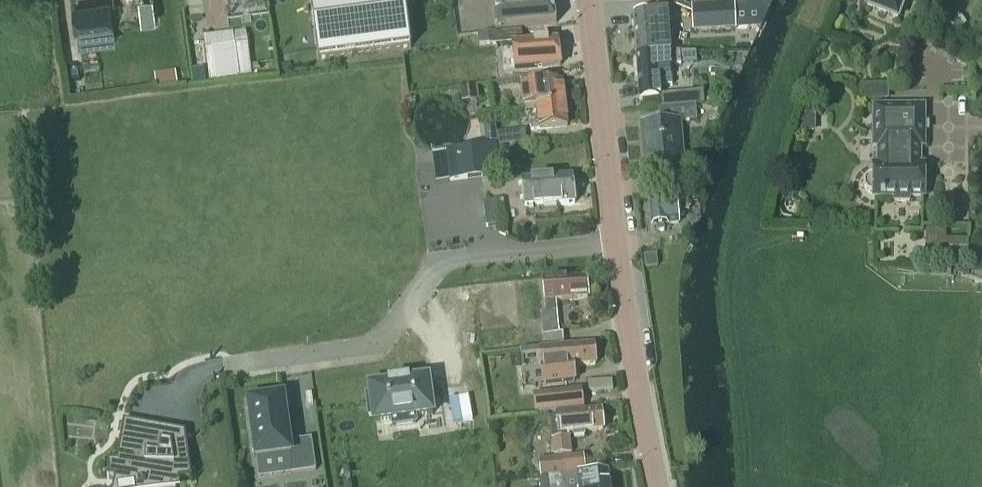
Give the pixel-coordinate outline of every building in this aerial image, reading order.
[(318,61),(412,48),(405,0),(310,0),(318,61)] [(554,0),(493,0),(497,32),(557,23),(554,0)] [(867,7),(898,19),(905,0),(870,0),(867,7)] [(113,25),(111,25),(108,3),(74,7),(77,30),(76,30),(79,47),(115,42),(113,25)] [(747,28),(747,26),(746,4),(692,7),(694,31),(710,30),(747,28)] [(667,12),(634,14),(637,54),(670,52),(667,12)] [(953,15),(943,24),(953,36),(964,26),(953,15)] [(928,26),(947,41),(951,37),(932,21),(928,26)] [(272,29),(204,37),(210,81),(278,71),(272,29)] [(490,46),(523,42),(522,30),(498,34),(497,32),(489,33),(489,34),(479,35),(480,46),(490,45),(490,46)] [(966,47),(977,59),(981,54),(981,40),(978,36),(966,47)] [(526,44),(512,46),(514,58),(516,72),(561,66),(558,41),(526,44)] [(670,52),(637,54),(639,78),(641,99),(643,99),(661,97),(661,87),(672,86),(671,75),(671,65),(681,64),(680,53),(680,51),(670,52)] [(476,86),(495,83),(493,73),(474,76),(476,86)] [(559,76),(521,81),(521,86),(524,108),(536,107),(566,103),(563,81),(559,82),(559,76)] [(861,101),(889,100),(888,85),(860,86),(861,101)] [(689,95),(668,97),(669,107),(690,105),(689,95)] [(538,122),(530,123),(531,130),(568,126),(566,103),(536,107),(538,122)] [(643,126),(647,176),(683,173),(679,122),(697,121),(696,105),(693,105),(691,105),(690,105),(669,107),(659,108),(660,125),(643,126)] [(924,106),(873,107),(874,147),(877,147),(920,147),(924,147),(924,106)] [(501,112),(481,114),(484,137),(504,134),(501,112)] [(460,148),(446,150),(447,152),(450,180),(499,175),(496,147),(495,144),(460,148)] [(866,180),(865,185),(866,189),(869,192),(874,194),(874,198),(894,198),(894,202),(910,202),(910,198),(924,198),(924,178),(920,178),(920,166),(924,166),(924,165),(920,165),(920,147),(877,147),(878,165),(874,165),(874,176),(869,177),(866,180)] [(573,189),(572,178),(522,183),(525,209),(558,206),(575,204),(575,201),(577,198),(576,191),(573,189)] [(676,199),(649,202),(651,226),(656,226),(657,231),(664,230),(664,225),(679,223),(678,215),(685,215),(684,211),(690,210),(689,200),(688,200),(687,195),(675,197),(676,199)] [(499,225),(496,201),(483,202),(486,226),(499,225)] [(925,229),(925,259),(968,260),(969,240),(946,240),(946,230),(925,229)] [(655,254),(645,255),(646,268),(656,268),(655,254)] [(586,276),(542,280),(545,302),(588,297),(586,276)] [(541,313),(544,346),(564,344),(564,343),(563,333),(560,334),(557,311),(546,312),(541,313)] [(549,349),(541,350),(545,385),(553,384),(575,382),(573,367),(596,364),(594,345),(560,349),(559,348),(549,349)] [(371,395),(366,395),(369,417),(374,416),(375,423),(392,420),(393,427),(416,423),(416,417),(433,415),(428,380),(408,383),(408,381),(389,383),(390,385),(370,388),(371,395)] [(476,384),(442,389),(447,428),(481,423),(476,384)] [(581,390),(552,393),(554,411),(583,408),(581,390)] [(284,397),(248,402),(256,459),(290,454),(293,474),(316,470),(312,439),(290,442),(284,397)] [(584,432),(603,430),(601,410),(556,415),(557,419),(550,420),(554,455),(571,453),(569,437),(568,438),(568,434),(573,433),(574,437),(584,436),(584,432)] [(108,479),(109,479),(116,480),(139,485),(139,486),(146,486),(166,486),(166,476),(173,475),(174,481),(179,481),(192,479),(187,440),(170,442),(162,442),(164,429),(127,423),(128,421),(124,420),(116,461),(110,461),(108,461),(108,479)] [(562,457),(538,459),(540,477),(563,474),(586,472),(584,454),(562,457)] [(539,478),(540,486),(610,486),(608,472),(578,475),(578,474),(565,476),(565,475),(550,476),(539,478)]
